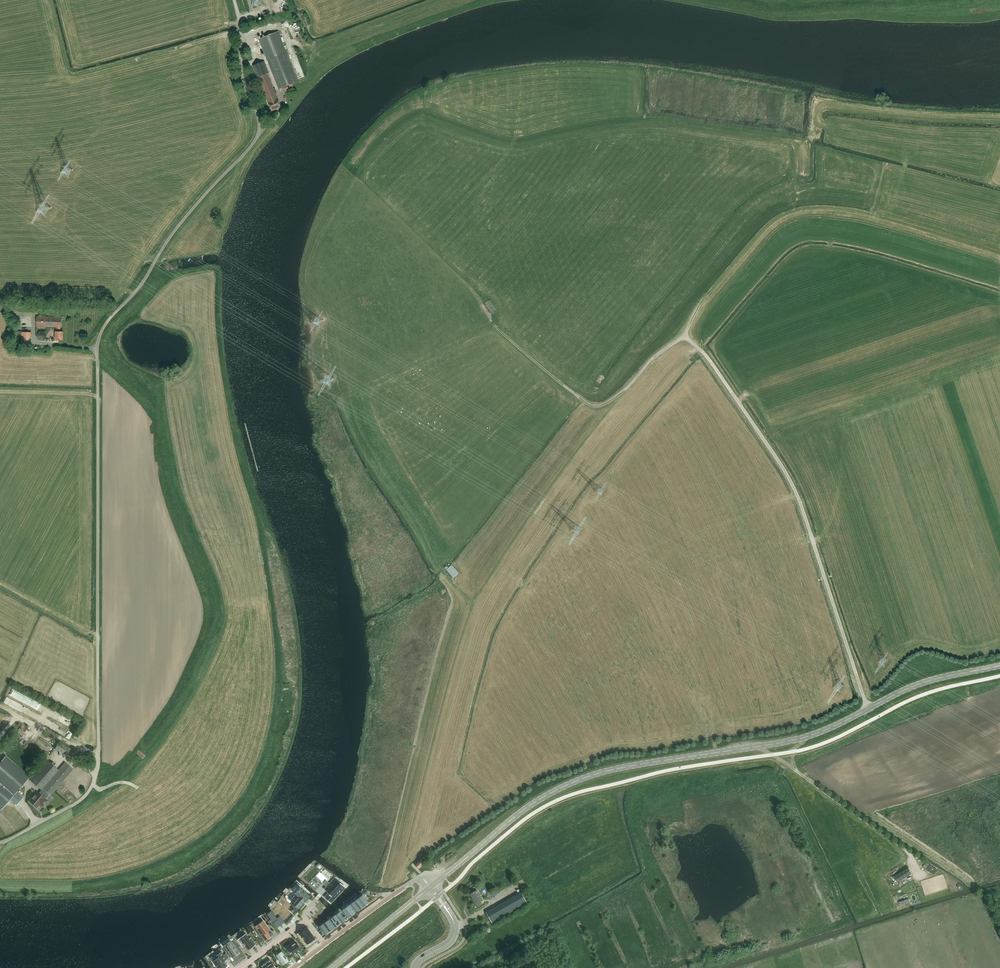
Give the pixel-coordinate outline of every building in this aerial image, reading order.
[(297,81),(286,52),(278,32),(259,39),(267,60),(279,89),(297,81)] [(264,61),(259,63),(252,65),(257,78),(258,77),(271,111),(281,107),(275,93),(276,93),(274,88),(273,88),(268,74),(269,73),(264,61)] [(62,317),(41,316),(36,316),(36,326),(56,327),(56,331),(55,331),(55,339),(62,339),(63,331),(60,331),(60,327),(61,327),(62,317)] [(43,330),(36,333),(39,339),(45,336),(43,330)] [(21,332),(21,343),(29,344),(29,335),(31,335),(31,332),(21,332)] [(447,569),(455,578),(459,574),(451,566),(447,569)] [(54,720),(72,728),(74,723),(56,715),(54,720)] [(70,748),(58,742),(54,749),(66,755),(70,748)] [(0,810),(10,799),(16,805),(23,798),(16,792),(29,777),(5,756),(0,762),(0,810)] [(49,794),(50,795),(73,769),(65,762),(59,770),(46,759),(29,779),(41,790),(39,793),(37,792),(29,801),(37,808),(41,802),(44,804),(47,801),(45,799),(49,794)] [(415,865),(419,869),(424,863),(420,859),(415,865)] [(908,867),(893,876),(898,883),(912,873),(908,867)] [(335,878),(330,884),(332,886),(329,889),(327,891),(329,893),(325,897),(331,902),(342,890),(345,887),(338,881),(335,878)] [(292,905),(294,907),(292,909),(294,911),(298,907),(299,908),(304,902),(305,902),(304,902),(305,903),(311,896),(310,896),(301,887),(300,887),(295,893),(295,894),(295,893),(298,897),(293,903),(293,902),(293,903),(294,904),(292,905)] [(482,904),(480,901),(482,900),(477,890),(470,894),(474,900),(473,901),(477,907),(482,904)] [(521,892),(486,912),(492,923),(527,903),(521,892)] [(359,897),(365,905),(368,902),(363,895),(359,897)] [(355,900),(360,908),(365,905),(359,897),(355,900)] [(351,903),(356,911),(360,908),(355,900),(351,903)] [(346,906),(352,914),(356,911),(351,903),(346,906)] [(348,917),(352,914),(346,906),(342,910),(348,917)] [(277,918),(271,911),(267,914),(270,919),(277,928),(285,922),(280,916),(277,918)] [(339,911),(336,914),(342,922),(345,919),(339,911)] [(342,922),(336,914),(332,917),(337,925),(342,922)] [(328,920),(334,928),(336,927),(336,928),(338,926),(337,925),(332,917),(328,920)] [(328,920),(323,924),(329,931),(334,928),(328,920)] [(257,928),(260,933),(262,935),(266,940),(270,937),(273,934),(270,929),(269,929),(263,921),(258,925),(255,926),(257,928)] [(329,931),(323,924),(319,926),(325,934),(329,931)] [(308,928),(307,927),(297,934),(307,949),(317,941),(315,938),(308,928)] [(251,937),(249,939),(246,934),(237,940),(243,947),(245,945),(248,950),(256,945),(251,937)] [(291,945),(292,947),(289,949),(293,956),(302,950),(296,941),(293,944),(291,945)] [(225,946),(232,956),(233,957),(239,953),(235,946),(231,942),(230,942),(225,946)] [(227,966),(224,961),(227,959),(226,958),(224,955),(222,952),(222,951),(215,956),(216,956),(217,958),(213,961),(213,962),(213,961),(218,967),(225,967),(228,966),(227,966)] [(289,961),(282,952),(282,951),(276,955),(277,956),(283,965),(289,961)] [(264,967),(276,967),(270,959),(265,963),(267,966),(264,967)]
